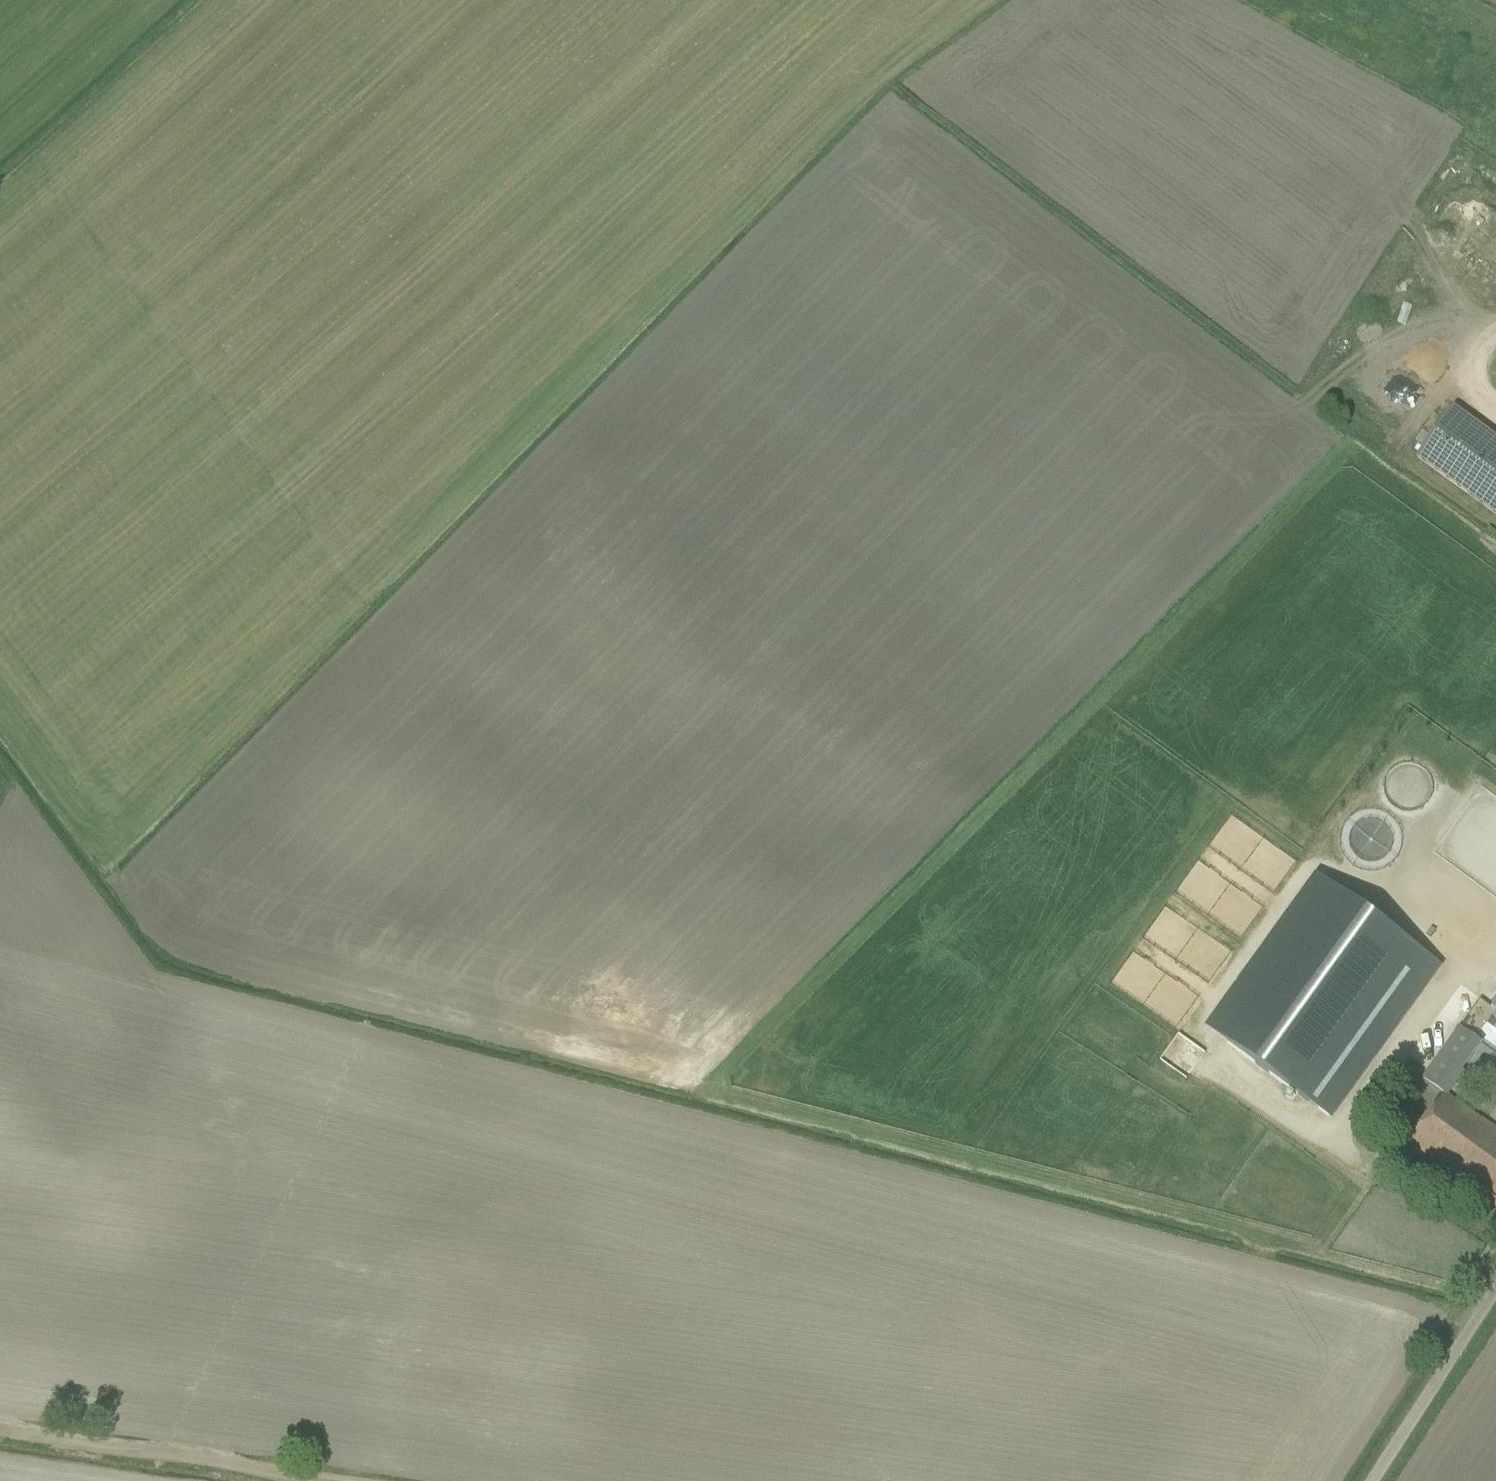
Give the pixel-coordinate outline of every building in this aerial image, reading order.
[(1495,518),(1495,439),(1453,408),(1416,459),(1495,518)] [(1323,911),(1227,1044),(1329,1118),(1439,965),(1315,876),(1301,896),(1323,911)] [(1455,1031),(1421,1077),(1443,1093),(1460,1070),(1477,1047),(1455,1031)] [(1444,1094),(1408,1143),(1480,1197),(1495,1209),(1495,1132),(1444,1094)]
